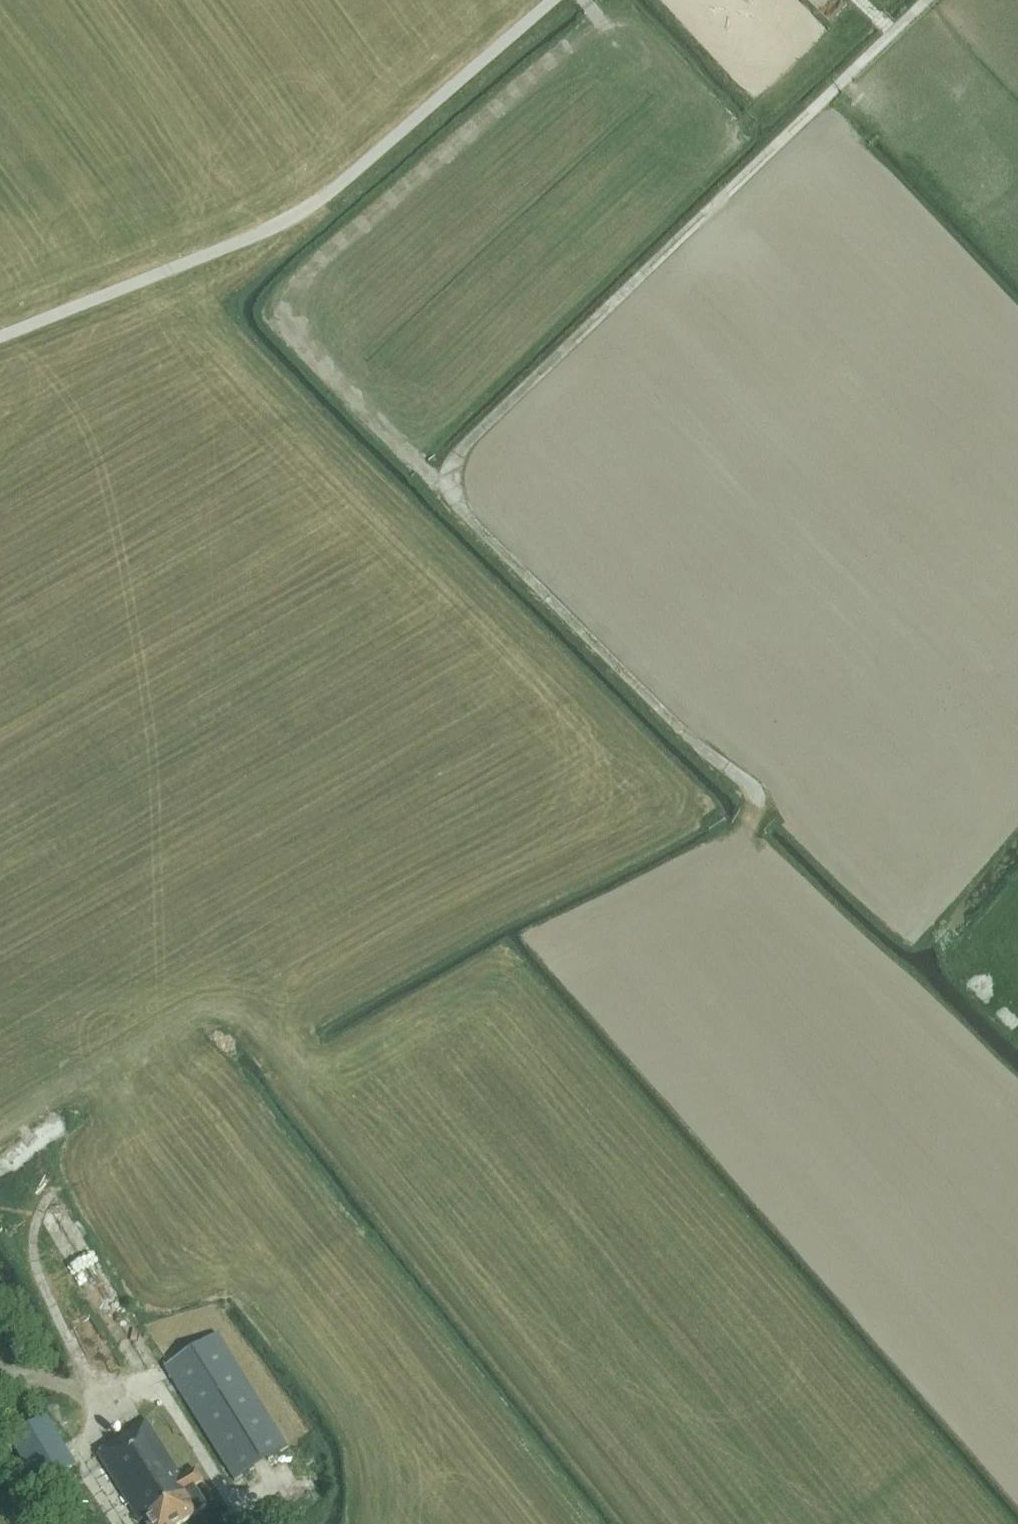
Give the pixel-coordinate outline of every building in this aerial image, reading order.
[(235,1481),(289,1449),(219,1335),(165,1368),(235,1481)] [(79,1477),(65,1454),(72,1450),(52,1418),(23,1435),(44,1467),(58,1490),(79,1477)] [(99,1454),(140,1521),(144,1519),(147,1523),(181,1523),(208,1507),(195,1487),(203,1482),(196,1470),(182,1479),(147,1421),(111,1443),(113,1445),(99,1454)]
